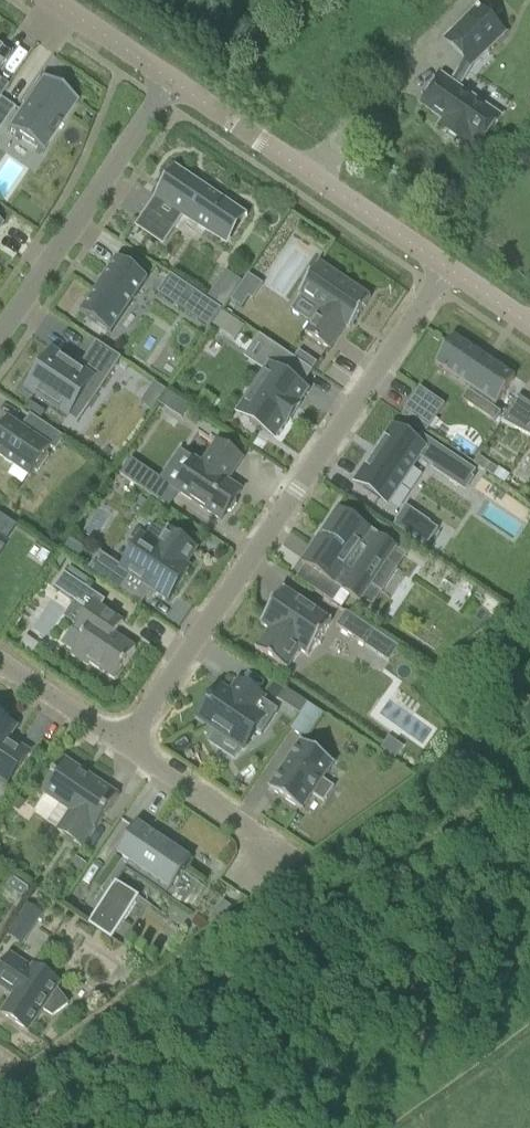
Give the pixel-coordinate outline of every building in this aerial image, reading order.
[(478,9),(444,42),(468,64),(483,48),(487,52),(505,34),(478,9)] [(9,57),(0,51),(0,71),(9,57)] [(434,88),(421,106),(443,121),(438,128),(467,149),(472,141),(480,147),(493,129),(500,118),(461,90),(452,84),(442,77),(434,88)] [(22,106),(6,129),(42,154),(43,153),(41,151),(74,103),(76,105),(77,103),(40,79),(39,80),(42,82),(33,94),(34,95),(25,108),(22,106)] [(13,109),(0,100),(0,129),(13,109)] [(161,193),(149,211),(172,226),(183,210),(192,216),(191,217),(227,242),(244,215),(246,217),(247,216),(233,207),(232,209),(193,183),(195,181),(175,167),(174,168),(176,169),(164,188),(167,190),(163,195),(161,193)] [(147,280),(144,277),(116,258),(80,312),(79,313),(110,335),(147,280)] [(371,300),(319,265),(299,295),(321,311),(305,335),(330,352),(346,328),(350,331),(371,300)] [(225,272),(206,300),(222,311),(241,282),(225,272)] [(170,276),(157,294),(180,310),(193,292),(170,276)] [(238,289),(230,301),(241,309),(249,297),(238,289)] [(209,303),(197,321),(209,329),(221,311),(209,303)] [(221,313),(212,326),(219,331),(228,317),(221,313)] [(312,372),(258,336),(258,337),(272,347),(261,363),(270,369),(239,416),(272,438),(282,424),(286,426),(298,408),(298,407),(295,405),(304,391),(301,388),(312,372)] [(498,404),(515,378),(496,365),(485,358),(454,337),(439,360),(435,366),(479,396),(495,407),(498,404)] [(96,396),(120,360),(96,343),(77,371),(52,353),(27,390),(55,409),(55,408),(68,417),(78,401),(88,408),(96,396)] [(154,384),(144,400),(156,407),(166,392),(154,384)] [(444,406),(443,406),(419,389),(405,411),(403,412),(428,430),(444,406)] [(518,398),(501,423),(529,438),(529,406),(518,398)] [(0,431),(0,458),(30,478),(34,471),(37,473),(48,457),(45,455),(50,448),(55,452),(64,439),(38,422),(29,435),(7,420),(0,431)] [(392,429),(355,484),(387,505),(418,458),(446,478),(454,466),(471,478),(475,472),(420,435),(415,444),(392,429)] [(179,450),(160,480),(161,481),(175,490),(174,491),(178,494),(220,522),(226,514),(231,513),(236,505),(235,501),(241,492),(226,482),(241,460),(217,443),(202,466),(179,450)] [(130,460),(119,476),(150,497),(161,481),(160,480),(130,460)] [(312,547),(311,548),(303,561),(301,564),(304,567),(323,579),(359,604),(396,549),(375,534),(338,509),(312,547)] [(405,509),(393,527),(425,548),(437,530),(405,509)] [(0,513),(0,528),(15,539),(23,528),(0,513)] [(99,554),(87,572),(140,607),(151,590),(165,599),(164,600),(167,603),(170,599),(169,599),(186,573),(187,574),(189,571),(186,568),(185,569),(183,567),(194,551),(169,533),(157,550),(144,541),(145,541),(142,538),(138,544),(139,544),(124,566),(123,565),(121,568),(99,554)] [(69,540),(62,551),(77,561),(84,550),(69,540)] [(60,556),(53,567),(58,571),(66,560),(60,556)] [(122,623),(100,608),(105,602),(63,574),(53,589),(87,611),(74,630),(83,636),(70,656),(87,667),(89,664),(113,681),(135,650),(114,636),(122,623)] [(308,657),(331,622),(284,590),(260,625),(268,630),(255,650),(268,659),(266,662),(276,669),(278,666),(286,671),(298,651),(308,657)] [(336,627),(363,645),(373,632),(345,613),(345,614),(336,627)] [(277,711),(261,700),(263,698),(239,682),(234,690),(236,691),(233,697),(218,687),(197,718),(244,750),(256,732),(261,735),(277,711)] [(285,691),(278,701),(301,716),(308,706),(285,691)] [(314,726),(322,716),(308,706),(301,716),(300,717),(314,726)] [(6,788),(28,754),(7,739),(15,728),(0,718),(0,784),(6,788)] [(388,739),(380,751),(393,760),(402,748),(388,739)] [(301,812),(312,795),(323,803),(333,789),(322,781),(333,764),(300,742),(268,790),(301,812)] [(79,774),(80,772),(64,761),(42,793),(59,805),(69,812),(57,832),(81,848),(94,829),(95,829),(117,796),(89,778),(88,780),(79,774)] [(57,832),(69,812),(59,805),(46,824),(57,832)] [(191,860),(136,823),(115,855),(170,892),(191,860)] [(75,859),(68,869),(80,877),(87,866),(75,859)] [(13,880),(7,889),(21,899),(27,890),(13,880)] [(139,898),(115,882),(87,924),(111,940),(139,898)] [(223,903),(209,924),(211,925),(233,909),(223,903)] [(27,905),(20,916),(35,926),(42,915),(27,905)] [(42,1011),(52,1017),(68,1006),(56,990),(59,985),(33,967),(31,970),(10,955),(0,970),(0,988),(7,992),(7,991),(14,995),(1,1015),(27,1033),(42,1011)]
